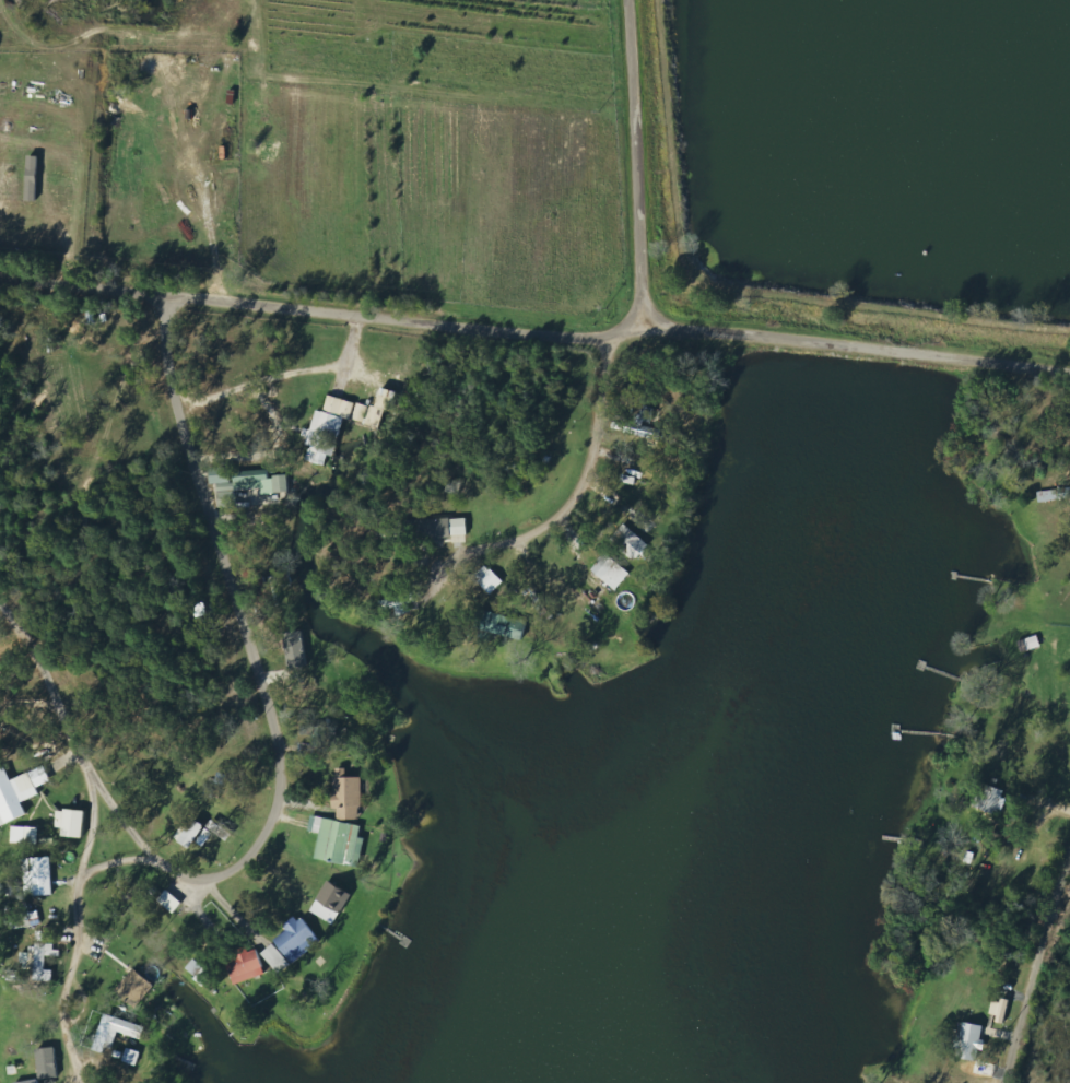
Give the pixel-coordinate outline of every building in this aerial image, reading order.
[(40,157),(29,157),(28,202),(38,203),(40,157)] [(374,406),(368,424),(381,428),(387,410),(391,411),(397,392),(384,388),(378,407),(374,406)] [(357,404),(330,396),(326,412),(316,410),(308,438),(312,439),(307,461),(327,466),(330,452),(336,454),(345,418),(353,420),(357,404)] [(370,406),(358,404),(355,421),(366,423),(370,406)] [(657,408),(644,407),(643,415),(637,415),(635,425),(630,424),(628,435),(662,440),(664,428),(654,427),(657,408)] [(212,469),(212,484),(233,483),(232,469),(212,469)] [(290,476),(270,477),(270,471),(237,472),(238,491),(264,490),(264,494),(291,493),(290,476)] [(469,537),(468,519),(416,521),(417,543),(441,542),(441,538),(469,537)] [(614,538),(639,560),(651,546),(626,525),(614,538)] [(632,574),(607,553),(593,570),(617,591),(632,574)] [(505,583),(488,566),(476,578),(493,595),(505,583)] [(477,629),(523,641),(528,622),(483,611),(477,629)] [(285,634),(290,669),(308,667),(304,632),(285,634)] [(1019,642),(1023,653),(1043,647),(1039,636),(1019,642)] [(29,816),(23,802),(40,796),(31,773),(12,781),(7,769),(0,771),(0,828),(29,816)] [(362,821),(362,778),(348,778),(348,769),(335,769),(335,809),(339,809),(339,821),(362,821)] [(57,828),(64,829),(64,838),(85,839),(86,812),(58,810),(57,828)] [(317,860),(349,865),(349,862),(362,864),(366,838),(361,837),(363,826),(313,817),(310,832),(321,834),(317,860)] [(188,830),(183,827),(176,839),(193,849),(207,826),(195,819),(188,830)] [(40,828),(14,827),(13,844),(40,845),(40,828)] [(26,874),(27,896),(54,895),(52,857),(27,859),(28,874),(26,874)] [(338,925),(353,893),(328,882),(313,914),(338,925)] [(184,904),(168,890),(159,901),(175,914),(184,904)] [(300,915),(286,927),(289,931),(276,941),(295,965),(322,943),(300,915)] [(55,982),(55,971),(47,971),(47,957),(59,957),(59,945),(31,945),(31,953),(22,953),(22,968),(36,968),(36,982),(55,982)] [(284,973),(293,962),(273,946),(264,957),(284,973)] [(228,957),(238,985),(267,974),(257,947),(228,957)] [(188,969),(196,976),(203,966),(196,960),(188,969)] [(141,1007),(156,984),(133,970),(118,993),(141,1007)] [(1006,1022),(1010,1003),(995,1000),(991,1019),(1006,1022)] [(143,1041),(147,1027),(106,1015),(95,1049),(113,1054),(119,1033),(143,1041)] [(978,1062),(981,1050),(983,1051),(987,1027),(965,1023),(963,1037),(956,1036),(954,1049),(960,1050),(959,1058),(978,1062)] [(40,1080),(59,1079),(58,1049),(39,1050),(40,1080)] [(124,1062),(138,1066),(142,1053),(128,1049),(124,1062)]
